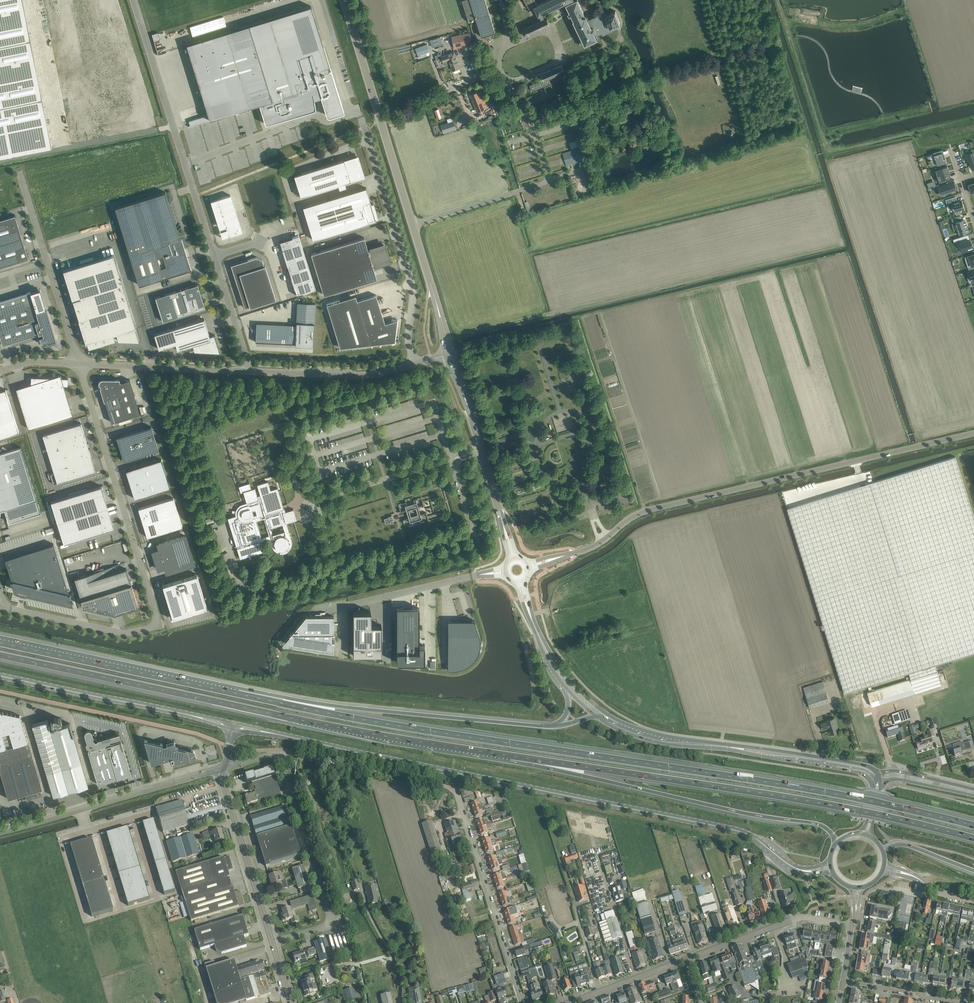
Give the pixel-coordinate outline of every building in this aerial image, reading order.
[(52,148),(29,29),(26,18),(23,0),(0,0),(0,158),(52,148)] [(330,18),(325,0),(320,0),(321,3),(324,3),(325,6),(324,6),(325,12),(327,19),(330,18)] [(468,17),(469,21),(477,19),(482,36),(486,35),(487,37),(492,36),(491,34),(496,32),(495,32),(485,0),(463,0),(468,17)] [(596,15),(589,19),(587,15),(587,16),(586,15),(585,16),(577,0),(576,0),(574,1),(574,0),(547,0),(537,5),(535,0),(524,0),(526,4),(529,9),(534,6),(539,15),(540,17),(538,18),(540,21),(522,29),(524,36),(530,33),(549,24),(547,18),(546,18),(544,15),(543,15),(542,14),(562,4),(568,16),(567,16),(569,20),(577,36),(581,46),(585,44),(586,44),(586,43),(595,38),(596,39),(597,39),(596,38),(598,37),(597,34),(599,33),(602,32),(603,34),(612,29),(611,27),(620,23),(615,11),(606,14),(605,11),(596,15)] [(188,44),(186,44),(198,83),(208,115),(189,121),(190,125),(188,126),(231,113),(259,104),(260,109),(262,108),(266,124),(268,123),(309,111),(310,110),(311,110),(311,109),(312,109),(312,108),(313,108),(313,107),(313,106),(313,105),(313,104),(313,103),(312,100),(314,99),(321,97),(326,114),(326,115),(327,115),(327,116),(328,116),(329,116),(344,111),(331,70),(331,69),(330,69),(328,69),(328,67),(330,66),(311,6),(310,6),(310,7),(208,38),(204,39),(188,44)] [(154,41),(160,39),(158,32),(152,34),(154,41)] [(455,48),(466,45),(471,44),(472,43),(470,33),(468,33),(464,34),(455,35),(452,36),(453,41),(455,48)] [(440,36),(430,39),(432,47),(443,44),(440,36)] [(427,44),(416,48),(418,56),(430,51),(427,44)] [(444,65),(450,63),(449,60),(456,57),(454,52),(441,56),(444,65)] [(449,60),(450,63),(453,70),(460,68),(456,57),(449,60)] [(561,72),(563,71),(564,71),(562,64),(536,75),(539,82),(530,85),(532,91),(550,83),(548,78),(557,74),(559,77),(563,76),(561,72)] [(488,81),(485,69),(480,70),(481,73),(483,80),(484,83),(485,86),(491,85),(490,81),(488,81)] [(477,111),(488,107),(485,98),(482,99),(479,91),(470,94),(477,111)] [(456,130),(453,122),(441,126),(444,133),(456,130)] [(581,139),(570,143),(570,144),(571,148),(583,145),(582,141),(581,139)] [(566,165),(580,161),(589,158),(586,146),(563,153),(566,165)] [(933,155),(927,157),(928,157),(929,160),(929,161),(931,160),(932,164),(933,164),(937,163),(937,164),(942,163),(946,162),(945,158),(944,158),(941,151),(933,153),(933,155)] [(350,181),(360,178),(365,176),(358,155),(343,160),(300,173),(294,175),(295,181),(296,181),(301,196),(350,181)] [(939,174),(937,174),(939,183),(940,183),(951,179),(950,179),(950,177),(951,177),(949,171),(947,166),(937,169),(939,174)] [(946,183),(938,186),(941,195),(951,192),(950,191),(955,189),(954,187),(956,187),(954,180),(954,179),(946,182),(946,183)] [(363,188),(303,207),(313,239),(369,222),(369,221),(378,218),(373,203),(370,204),(366,188),(366,187),(363,188)] [(139,285),(169,275),(174,274),(173,272),(188,267),(183,249),(165,191),(115,207),(139,285)] [(230,195),(211,201),(218,226),(225,224),(229,236),(242,232),(230,195)] [(958,201),(956,196),(946,200),(949,209),(953,207),(955,213),(961,211),(960,209),(964,207),(962,200),(958,201)] [(0,219),(0,267),(28,258),(15,215),(0,219)] [(960,216),(951,218),(953,222),(954,221),(955,222),(955,223),(957,230),(959,235),(965,233),(968,232),(966,226),(967,226),(967,225),(966,226),(966,225),(966,224),(966,223),(965,223),(965,222),(966,221),(965,221),(964,219),(962,220),(961,220),(961,219),(960,216)] [(968,234),(958,237),(960,243),(963,252),(963,253),(970,251),(970,250),(969,250),(968,249),(973,248),(971,242),(969,236),(968,234)] [(298,235),(279,241),(297,295),(315,289),(298,235)] [(311,253),(317,274),(323,294),(376,278),(373,266),(374,265),(374,267),(375,267),(375,265),(380,264),(380,265),(380,266),(384,264),(384,263),(389,261),(384,245),(379,246),(378,245),(378,244),(374,246),(375,247),(370,249),(369,247),(368,248),(369,249),(368,250),(364,237),(311,253)] [(63,270),(79,320),(86,343),(86,342),(87,341),(89,347),(115,339),(118,338),(118,339),(139,340),(134,327),(136,326),(136,327),(114,254),(63,270)] [(276,299),(265,265),(264,265),(262,259),(257,257),(248,259),(249,265),(238,268),(239,273),(234,275),(237,284),(244,305),(248,306),(249,305),(249,306),(250,307),(276,299)] [(198,286),(198,284),(196,285),(188,287),(180,290),(176,291),(164,294),(172,318),(195,311),(203,308),(203,309),(205,308),(205,306),(204,306),(204,305),(204,304),(204,305),(202,302),(204,301),(203,301),(203,302),(201,299),(202,298),(202,297),(201,298),(200,294),(199,291),(199,290),(200,290),(200,289),(198,290),(198,286)] [(3,345),(39,333),(39,336),(43,334),(43,335),(38,337),(39,341),(40,340),(42,344),(46,342),(48,342),(49,343),(56,341),(55,340),(56,339),(46,308),(45,308),(39,288),(30,291),(0,301),(0,337),(3,345)] [(355,295),(327,304),(340,347),(394,341),(397,319),(385,323),(376,295),(357,300),(355,295)] [(256,335),(255,341),(295,343),(295,346),(313,346),(315,303),(297,302),(296,325),(256,323),(256,329),(256,335)] [(218,348),(214,334),(210,336),(204,319),(154,334),(159,349),(175,344),(177,350),(192,345),(194,351),(215,351),(218,348)] [(16,388),(28,428),(73,414),(64,385),(68,385),(68,378),(37,377),(37,384),(31,383),(16,388)] [(119,379),(103,379),(102,379),(101,379),(100,380),(100,381),(99,381),(99,382),(99,383),(99,384),(100,385),(101,387),(100,387),(105,401),(112,422),(140,413),(129,379),(120,382),(119,379)] [(19,431),(6,389),(0,391),(0,437),(19,431)] [(411,401),(374,410),(376,416),(376,412),(383,414),(384,410),(385,416),(386,412),(390,412),(397,411),(398,407),(399,407),(404,406),(404,403),(409,404),(410,406),(410,402),(413,403),(417,402),(411,401),(410,401),(411,401)] [(43,435),(54,473),(50,474),(53,484),(95,471),(81,423),(43,435)] [(158,450),(151,426),(119,436),(122,447),(120,448),(123,460),(158,450)] [(0,453),(0,510),(4,509),(9,522),(41,512),(37,499),(21,446),(0,453)] [(787,509),(790,518),(844,693),(908,673),(930,666),(935,665),(936,664),(952,659),(973,652),(973,517),(958,466),(955,456),(874,482),(860,486),(787,509)] [(161,459),(128,469),(129,470),(137,497),(170,487),(161,459)] [(291,547),(291,546),(292,544),(292,543),(292,541),(291,540),(286,523),(294,520),(296,520),(293,509),(283,512),(282,509),(284,509),(277,487),(270,490),(268,481),(257,484),(260,495),(257,495),(255,488),(251,489),(249,483),(239,486),(241,492),(243,492),(246,502),(241,504),(240,505),(239,506),(238,507),(237,508),(236,509),(236,511),(235,512),(235,514),(235,515),(228,518),(236,546),(237,545),(237,548),(240,558),(263,551),(260,541),(270,538),(272,546),(272,547),(273,548),(274,549),(275,550),(276,551),(277,552),(279,553),(280,553),(282,553),(283,553),(284,553),(286,552),(287,551),(288,550),(289,549),(290,548),(291,547)] [(114,527),(101,485),(51,501),(63,541),(64,543),(114,527)] [(173,497),(141,507),(144,515),(141,516),(146,533),(149,532),(150,536),(182,526),(173,497)] [(408,517),(402,519),(405,527),(413,525),(414,528),(421,525),(420,523),(428,520),(426,512),(420,514),(418,507),(424,505),(421,497),(413,499),(412,497),(405,499),(406,502),(398,504),(400,512),(406,510),(408,517)] [(388,517),(384,518),(385,523),(390,522),(390,523),(393,522),(393,519),(392,519),(392,518),(391,515),(388,516),(388,517)] [(167,573),(194,564),(185,535),(158,544),(160,550),(153,552),(154,555),(153,556),(154,559),(152,559),(153,559),(155,559),(158,569),(165,567),(167,573)] [(69,593),(54,546),(53,543),(17,555),(5,558),(8,568),(11,580),(11,579),(11,580),(13,581),(14,581),(17,590),(70,602),(67,593),(70,593),(69,593)] [(82,601),(87,599),(88,602),(107,606),(118,603),(120,608),(126,607),(137,603),(125,562),(74,578),(82,601)] [(163,584),(173,617),(207,606),(197,574),(163,584)] [(419,607),(396,607),(397,652),(397,662),(424,662),(424,645),(419,645),(419,607)] [(381,655),(381,625),(371,625),(371,612),(353,612),(353,655),(381,655)] [(290,635),(289,645),(332,651),(332,649),(333,646),(333,642),(334,642),(334,641),(331,641),(331,637),(332,637),(332,636),(332,635),(331,635),(331,634),(334,634),(334,633),(333,633),(333,626),(333,618),(333,616),(321,616),(315,616),(312,616),(310,616),(306,616),(291,633),(290,633),(290,634),(291,634),(292,634),(292,635),(291,635),(289,634),(289,635),(290,635)] [(452,627),(448,627),(448,663),(449,664),(450,664),(451,665),(452,665),(453,666),(454,666),(456,666),(457,666),(459,665),(461,665),(463,664),(465,664),(466,663),(468,662),(470,660),(471,659),(473,657),(474,656),(475,654),(476,652),(477,650),(477,649),(478,647),(478,645),(478,643),(478,640),(478,638),(478,636),(477,635),(476,633),(473,624),(473,623),(472,623),(472,622),(471,621),(470,621),(470,620),(469,620),(468,620),(467,620),(466,620),(452,620),(452,627)] [(935,665),(930,666),(908,673),(910,679),(867,692),(871,706),(941,684),(935,665)] [(823,681),(803,687),(810,708),(829,702),(823,681)] [(862,701),(855,698),(853,705),(860,707),(862,701)] [(1,712),(11,747),(25,794),(26,797),(30,795),(31,799),(42,795),(40,789),(42,789),(20,716),(20,715),(3,711),(2,712),(1,712)] [(907,711),(898,714),(901,723),(910,720),(907,711)] [(25,794),(11,747),(1,712),(0,712),(0,771),(8,798),(25,794)] [(51,719),(54,728),(57,727),(56,724),(62,722),(61,718),(54,717),(51,719)] [(821,723),(821,724),(823,729),(829,727),(831,734),(838,731),(837,727),(834,718),(827,720),(827,721),(821,723)] [(32,724),(46,773),(53,796),(69,791),(51,728),(50,729),(47,719),(32,724)] [(934,737),(932,731),(937,729),(934,720),(929,721),(930,725),(931,730),(927,732),(929,736),(920,739),(921,741),(916,743),(918,749),(923,747),(933,744),(931,738),(934,737)] [(88,786),(81,762),(70,723),(57,727),(54,728),(51,728),(69,791),(88,786)] [(901,726),(886,731),(888,737),(898,734),(900,741),(905,740),(903,733),(901,726)] [(95,738),(93,738),(92,738),(90,732),(90,731),(89,731),(87,731),(86,732),(86,733),(86,734),(84,735),(85,735),(87,743),(86,744),(87,747),(88,747),(89,750),(88,750),(98,784),(131,774),(121,740),(120,741),(120,739),(121,739),(120,739),(118,735),(98,741),(97,740),(97,739),(95,738)] [(170,757),(171,762),(196,758),(193,751),(191,750),(191,751),(178,748),(178,747),(176,747),(174,742),(173,742),(173,743),(168,745),(167,744),(166,744),(166,745),(163,746),(162,744),(160,743),(160,744),(147,741),(147,740),(144,740),(151,763),(167,758),(166,758),(170,757)] [(954,749),(953,749),(955,756),(962,754),(961,751),(962,751),(965,750),(963,742),(953,745),(954,749)] [(275,775),(273,768),(246,776),(248,783),(252,782),(252,783),(275,775)] [(254,786),(257,792),(257,793),(278,786),(275,775),(252,783),(253,786),(254,786)] [(281,796),(278,786),(257,793),(257,792),(255,793),(258,803),(258,804),(281,796)] [(252,804),(258,803),(255,793),(247,796),(247,795),(246,795),(246,796),(245,796),(247,804),(251,803),(252,804)] [(491,805),(506,800),(505,797),(494,794),(495,797),(493,798),(492,797),(487,798),(489,804),(491,804),(491,805)] [(189,825),(182,801),(156,809),(163,833),(189,825)] [(489,807),(488,805),(489,804),(485,805),(484,804),(481,805),(480,801),(472,804),(474,810),(485,807),(486,808),(489,807)] [(257,837),(291,826),(285,806),(251,816),(257,837)] [(486,808),(485,807),(474,810),(476,817),(483,815),(482,811),(486,810),(486,808)] [(494,814),(491,815),(493,822),(501,819),(504,818),(502,812),(499,812),(494,814)] [(477,822),(479,828),(490,825),(491,826),(493,826),(493,823),(490,823),(490,822),(488,822),(488,821),(488,820),(487,820),(486,819),(485,819),(477,822)] [(143,823),(146,833),(157,830),(153,820),(152,820),(144,822),(145,823),(143,823)] [(422,824),(431,852),(441,849),(432,821),(422,824)] [(454,845),(458,844),(462,842),(460,833),(459,833),(455,821),(445,825),(446,829),(447,833),(445,834),(447,840),(452,839),(454,845)] [(491,828),(491,826),(490,825),(479,828),(481,835),(489,833),(487,829),(491,828)] [(291,826),(257,837),(266,866),(300,856),(291,826)] [(120,841),(131,838),(128,828),(126,828),(118,830),(118,831),(117,831),(120,841)] [(216,842),(219,841),(224,839),(221,829),(210,832),(212,836),(214,835),(216,842)] [(106,834),(109,844),(120,841),(117,831),(116,831),(116,830),(108,833),(108,834),(106,834)] [(146,833),(149,844),(160,840),(157,830),(146,833)] [(193,834),(180,838),(186,858),(199,854),(193,834)] [(84,852),(95,849),(92,839),(90,839),(89,838),(89,839),(82,842),(82,840),(81,840),(82,842),(81,842),(84,852)] [(123,851),(134,848),(131,838),(120,841),(123,851)] [(181,860),(186,858),(180,838),(167,842),(173,862),(181,860)] [(485,846),(492,844),(496,843),(496,844),(499,843),(498,841),(495,842),(495,840),(491,841),(490,838),(483,840),(485,846)] [(163,850),(160,840),(149,844),(152,854),(163,850)] [(70,845),(73,855),(84,852),(81,842),(80,842),(79,841),(72,843),(72,845),(70,845)] [(109,844),(113,855),(123,851),(120,841),(109,844)] [(492,844),(485,846),(487,853),(494,851),(492,844)] [(126,861),(137,858),(134,848),(123,851),(126,861)] [(98,859),(95,849),(84,852),(87,862),(98,859)] [(154,864),(166,861),(166,860),(166,861),(163,850),(152,854),(155,864),(154,864)] [(126,861),(123,851),(113,855),(116,865),(126,861)] [(84,852),(73,855),(76,866),(87,862),(84,852)] [(577,854),(562,858),(566,869),(570,868),(568,861),(579,858),(577,854)] [(183,896),(229,882),(227,877),(229,877),(227,870),(233,869),(229,855),(223,857),(175,872),(183,896)] [(488,858),(490,864),(502,861),(501,859),(501,858),(497,859),(496,856),(488,858)] [(129,872),(141,868),(140,868),(137,858),(126,861),(129,872)] [(505,861),(504,858),(501,859),(502,861),(490,864),(492,871),(500,868),(499,865),(503,864),(502,862),(505,861)] [(98,859),(87,862),(90,872),(101,869),(98,859)] [(118,875),(129,872),(126,861),(116,865),(119,875),(118,875)] [(158,874),(169,871),(166,861),(154,864),(155,864),(158,874)] [(87,862),(76,866),(79,876),(90,872),(87,862)] [(465,876),(467,881),(478,878),(474,863),(468,864),(471,874),(465,876)] [(298,889),(299,889),(309,885),(303,865),(292,869),(298,889)] [(611,865),(605,867),(607,874),(613,872),(611,865)] [(129,872),(132,882),(143,878),(140,868),(141,868),(129,872)] [(90,872),(93,883),(104,879),(101,869),(90,872)] [(172,881),(169,871),(158,874),(161,884),(172,881)] [(93,883),(90,872),(79,876),(82,886),(93,883)] [(129,872),(118,875),(119,875),(122,885),(132,882),(129,872)] [(280,881),(278,873),(277,873),(269,876),(272,887),(281,884),(282,889),(287,887),(285,879),(280,881)] [(507,880),(510,879),(509,877),(506,878),(506,875),(502,877),(501,874),(493,876),(495,882),(503,880),(507,879),(507,880)] [(746,887),(750,901),(755,899),(751,886),(752,886),(750,879),(749,879),(748,875),(745,877),(746,880),(745,880),(747,887),(746,887)] [(776,877),(770,879),(773,890),(780,888),(776,877)] [(132,882),(136,892),(146,889),(143,878),(132,882)] [(93,883),(96,893),(107,889),(104,879),(93,883)] [(357,879),(351,881),(354,891),(360,889),(357,879)] [(505,887),(503,880),(495,882),(497,889),(505,887)] [(763,882),(767,893),(773,891),(769,880),(763,882)] [(172,881),(161,884),(164,894),(175,891),(172,881)] [(535,889),(532,881),(526,883),(528,891),(535,889)] [(627,888),(625,881),(624,881),(619,883),(620,886),(613,889),(614,893),(616,901),(624,899),(622,894),(621,890),(627,888)] [(136,892),(132,882),(122,885),(125,895),(136,892)] [(230,887),(229,882),(183,896),(191,921),(244,904),(240,891),(234,892),(232,886),(230,887)] [(96,893),(93,883),(82,886),(85,896),(96,893)] [(379,903),(378,898),(376,889),(378,889),(377,884),(365,887),(369,905),(379,903)] [(717,909),(715,901),(712,894),(708,895),(706,895),(702,884),(695,886),(703,913),(717,909)] [(575,888),(577,896),(578,895),(579,898),(578,899),(579,902),(587,900),(584,891),(586,891),(585,885),(575,888)] [(96,893),(99,903),(110,900),(107,889),(96,893)] [(149,899),(146,889),(136,892),(139,902),(149,899)] [(672,892),(673,895),(674,898),(680,916),(686,914),(679,890),(672,892)] [(736,890),(731,892),(736,906),(741,904),(736,890)] [(501,900),(509,898),(507,891),(499,894),(501,900)] [(136,892),(125,895),(128,905),(139,902),(136,892)] [(788,894),(787,892),(780,894),(784,907),(791,904),(790,900),(794,899),(792,893),(788,894)] [(89,906),(99,903),(96,893),(85,896),(89,906)] [(317,910),(312,895),(290,902),(291,907),(309,902),(312,911),(317,910)] [(760,902),(758,896),(756,896),(762,915),(769,913),(765,901),(765,900),(760,902)] [(509,898),(501,900),(503,907),(508,905),(511,904),(510,901),(514,900),(513,898),(513,897),(509,898)] [(110,900),(99,903),(102,913),(113,910),(110,900)] [(747,902),(746,904),(747,908),(749,913),(748,914),(749,917),(750,922),(756,920),(753,912),(751,907),(750,901),(747,902)] [(924,901),(923,906),(919,905),(918,909),(923,910),(923,914),(927,915),(928,910),(929,911),(931,902),(924,901)] [(636,905),(640,920),(651,917),(647,902),(636,905)] [(730,907),(729,904),(728,903),(728,902),(727,902),(726,902),(725,902),(724,902),(724,903),(723,903),(723,904),(722,905),(722,906),(722,907),(730,928),(739,925),(732,906),(730,907)] [(92,916),(102,913),(99,903),(89,906),(92,916)] [(948,913),(950,906),(944,904),(941,916),(947,917),(948,913)] [(909,914),(909,911),(910,906),(903,905),(901,912),(909,914)] [(755,906),(751,907),(753,912),(756,920),(761,918),(758,910),(756,911),(755,906)] [(890,917),(890,915),(891,915),(892,912),(891,912),(891,910),(879,908),(872,906),(870,918),(876,919),(877,918),(888,920),(889,917),(890,917)] [(283,915),(281,916),(283,921),(285,920),(285,921),(287,920),(286,920),(291,918),(292,923),(298,921),(297,917),(293,918),(289,907),(282,910),(283,915)] [(955,907),(954,914),(953,919),(959,920),(961,908),(955,907)] [(507,918),(514,916),(518,915),(518,916),(521,915),(520,912),(520,910),(513,912),(512,909),(505,912),(507,918)] [(961,920),(967,921),(969,910),(963,909),(961,920)] [(617,918),(616,918),(614,911),(601,915),(603,922),(599,923),(605,942),(623,937),(617,918)] [(726,930),(724,925),(721,913),(712,916),(717,933),(726,930)] [(244,937),(248,935),(246,929),(249,928),(248,924),(250,924),(247,915),(243,916),(238,917),(194,931),(200,950),(215,946),(216,951),(222,954),(247,946),(244,937)] [(514,916),(507,918),(509,925),(516,922),(514,916)] [(651,917),(640,920),(645,934),(656,931),(651,917)] [(868,931),(874,933),(877,933),(878,929),(875,928),(875,924),(879,925),(880,922),(870,920),(869,928),(868,928),(868,931)] [(248,976),(253,974),(259,997),(271,993),(266,976),(265,976),(263,971),(264,971),(261,961),(236,968),(232,957),(204,965),(191,921),(174,926),(198,1002),(239,1002),(255,998),(248,976)] [(904,933),(906,924),(899,922),(897,931),(904,933)] [(708,941),(706,936),(702,924),(693,928),(698,944),(708,941)] [(513,937),(519,935),(517,928),(519,928),(519,925),(510,928),(513,937)] [(811,941),(813,932),(804,930),(803,937),(804,937),(803,941),(811,942),(811,941)] [(861,942),(870,943),(873,944),(874,937),(886,939),(886,938),(886,935),(877,933),(874,933),(868,931),(867,931),(867,935),(862,934),(861,942)] [(632,932),(626,933),(631,948),(630,948),(637,969),(646,966),(644,961),(641,951),(638,952),(636,946),(636,945),(632,932)] [(821,940),(822,933),(813,932),(811,941),(820,943),(821,940)] [(821,940),(820,943),(827,944),(826,949),(833,950),(834,946),(829,945),(831,935),(822,933),(821,940)] [(519,935),(513,937),(515,945),(524,943),(521,934),(519,935)] [(784,938),(787,946),(789,950),(797,947),(795,942),(795,941),(798,940),(796,934),(793,935),(792,935),(784,938)] [(678,939),(682,951),(688,949),(686,942),(684,937),(678,939)] [(314,942),(320,961),(331,958),(325,939),(314,942)] [(663,957),(662,952),(658,939),(648,942),(650,951),(652,950),(655,960),(663,957)] [(674,946),(676,953),(682,951),(678,939),(672,941),(674,946)] [(520,949),(515,950),(517,957),(522,955),(525,954),(525,951),(526,951),(529,950),(543,946),(541,941),(523,946),(523,948),(520,949)] [(676,953),(674,946),(672,946),(670,941),(666,943),(668,948),(670,955),(676,953)] [(757,949),(752,951),(754,955),(756,962),(761,960),(760,958),(762,957),(762,956),(773,953),(774,957),(779,955),(777,947),(770,950),(769,947),(768,942),(762,944),(763,945),(759,946),(760,949),(758,949),(757,949)] [(861,953),(868,954),(870,943),(861,942),(859,949),(861,950),(861,953)] [(742,945),(732,948),(733,949),(734,953),(736,959),(738,965),(737,965),(738,969),(740,972),(737,973),(739,980),(742,979),(745,987),(750,984),(758,980),(762,978),(760,972),(759,969),(758,968),(756,962),(755,962),(752,964),(749,958),(747,959),(743,949),(742,946),(742,945)] [(307,949),(309,956),(316,954),(314,947),(307,949)] [(295,962),(306,959),(303,951),(293,954),(295,962)] [(809,973),(807,968),(808,967),(805,958),(803,953),(799,955),(801,960),(788,965),(793,978),(798,976),(800,981),(808,979),(806,973),(809,973)] [(858,956),(857,964),(868,966),(869,966),(869,962),(866,962),(867,957),(870,957),(871,955),(868,954),(861,953),(860,957),(859,957),(858,956)] [(729,954),(721,957),(723,962),(725,966),(730,964),(732,970),(735,969),(736,969),(735,966),(735,965),(737,964),(734,957),(731,959),(731,958),(729,954)] [(524,958),(518,960),(521,970),(527,968),(524,958)] [(611,960),(614,971),(616,976),(624,973),(620,958),(611,960)] [(817,958),(816,961),(820,962),(822,962),(821,970),(829,971),(830,963),(829,963),(830,960),(825,959),(823,959),(821,958),(817,958)] [(718,959),(710,961),(712,966),(713,970),(714,974),(720,972),(720,971),(722,971),(724,975),(728,974),(727,973),(726,969),(725,966),(723,962),(720,964),(719,963),(718,959)] [(603,969),(605,977),(612,975),(610,970),(609,967),(608,965),(606,965),(604,961),(601,962),(603,969)] [(711,978),(708,967),(706,962),(700,964),(703,976),(704,980),(711,978)] [(910,970),(904,969),(902,980),(908,981),(910,973),(913,973),(915,963),(912,962),(910,970)] [(933,964),(931,975),(934,976),(934,977),(933,979),(933,984),(939,985),(940,976),(941,974),(934,973),(935,969),(937,970),(938,962),(933,962),(933,964)] [(902,980),(904,969),(901,968),(901,964),(896,963),(895,966),(895,970),(898,970),(896,979),(902,980)] [(920,983),(922,973),(916,972),(918,963),(915,963),(913,973),(916,974),(914,982),(920,983)] [(867,969),(868,966),(857,964),(855,971),(864,973),(865,968),(867,969)] [(883,969),(882,976),(890,978),(891,973),(891,970),(895,971),(895,970),(895,966),(884,964),(883,969)] [(555,971),(554,967),(553,965),(544,967),(549,982),(547,983),(543,984),(547,996),(554,994),(552,988),(554,987),(552,981),(558,979),(555,971)] [(481,977),(488,975),(486,967),(479,969),(481,977)] [(581,975),(584,985),(587,983),(589,982),(589,981),(593,980),(588,967),(579,970),(581,975)] [(605,977),(603,969),(601,970),(599,970),(598,967),(595,968),(596,971),(599,979),(605,977)] [(526,969),(522,970),(524,976),(527,976),(528,979),(529,983),(532,993),(530,993),(533,1002),(538,1000),(533,985),(533,983),(532,980),(531,978),(529,972),(528,968),(526,969)] [(529,972),(531,978),(539,976),(537,972),(536,970),(529,972)] [(584,985),(581,975),(579,970),(570,973),(574,986),(577,985),(578,986),(580,985),(580,986),(584,985)] [(820,981),(826,982),(826,978),(827,979),(829,971),(821,970),(820,977),(820,978),(817,978),(817,980),(820,981)] [(957,988),(959,978),(953,977),(953,972),(952,972),(953,970),(951,970),(951,972),(949,979),(952,979),(951,987),(957,988)] [(959,978),(957,988),(963,990),(963,989),(964,985),(964,982),(964,981),(967,982),(969,973),(969,971),(966,970),(965,974),(965,978),(961,977),(961,978),(959,978)] [(949,978),(949,979),(951,972),(947,971),(946,977),(940,976),(939,985),(945,986),(945,985),(948,986),(949,978)] [(678,973),(671,975),(677,993),(684,991),(682,987),(679,988),(677,981),(680,979),(678,973)] [(316,983),(311,985),(310,979),(313,978),(312,974),(305,976),(306,980),(301,982),(305,995),(310,994),(309,990),(312,989),(313,990),(317,989),(316,983)] [(658,984),(661,992),(663,998),(663,999),(677,993),(671,975),(664,978),(667,985),(670,983),(671,985),(671,984),(673,990),(670,991),(669,989),(668,990),(667,989),(664,990),(664,991),(663,988),(661,983),(658,984)] [(571,989),(570,984),(568,977),(564,978),(566,981),(562,982),(565,991),(571,989)] [(496,984),(492,986),(492,987),(493,991),(496,990),(496,992),(499,1001),(504,999),(503,996),(506,995),(506,994),(505,991),(505,990),(504,990),(503,990),(502,988),(502,987),(500,988),(499,985),(503,984),(506,983),(504,978),(495,981),(496,984)] [(825,985),(826,982),(820,981),(819,984),(817,992),(825,993),(826,985),(825,985)] [(655,988),(655,986),(653,982),(645,985),(645,983),(639,985),(643,997),(649,995),(648,992),(650,991),(650,990),(655,988)] [(537,984),(533,985),(538,1000),(543,998),(541,990),(539,990),(537,984)] [(714,984),(706,987),(708,993),(716,990),(714,984)] [(734,1000),(738,997),(741,996),(735,985),(728,989),(734,1000)] [(456,988),(458,994),(466,992),(464,986),(462,986),(456,988)] [(408,988),(411,1002),(422,1002),(419,987),(408,988)] [(641,1002),(635,987),(626,990),(631,1002),(638,1002),(641,1002)] [(352,988),(342,990),(346,1002),(355,999),(352,988)] [(390,993),(389,990),(380,992),(381,995),(380,995),(381,997),(374,998),(375,999),(371,1000),(372,1001),(381,999),(382,1002),(392,1002),(390,993)] [(852,990),(851,997),(859,999),(860,992),(852,990)] [(493,991),(487,993),(490,1001),(491,1001),(496,1000),(493,991)] [(817,1002),(822,1002),(822,1000),(824,1001),(825,993),(817,992),(816,999),(816,1001),(813,1001),(813,1002),(817,1002)] [(617,996),(619,1001),(620,1002),(629,1002),(628,1001),(627,1001),(625,996),(624,994),(617,996)]
